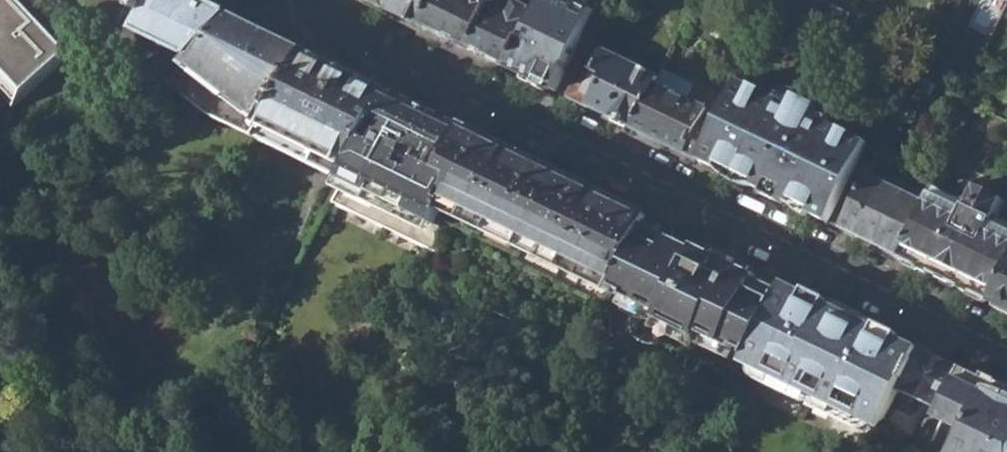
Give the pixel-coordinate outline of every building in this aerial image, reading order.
[(13,101),(58,59),(8,4),(12,0),(0,0),(0,86),(13,101)] [(130,3),(139,9),(137,14),(145,18),(135,35),(189,62),(231,15),(206,2),(207,0),(131,0),(130,3)] [(422,26),(436,0),(369,0),(422,26)] [(422,26),(470,49),(493,0),(436,0),(422,26)] [(508,67),(539,0),(493,0),(470,49),(508,67)] [(508,67),(555,90),(580,39),(594,8),(577,1),(574,8),(559,0),(539,0),(508,67)] [(215,117),(252,137),(305,50),(231,15),(189,62),(167,87),(215,117)] [(252,137),(342,181),(389,90),(305,50),(252,137)] [(570,97),(634,128),(655,83),(658,76),(606,50),(596,71),(584,67),(570,97)] [(658,76),(655,83),(705,107),(711,96),(702,92),(704,87),(663,67),(658,76)] [(843,130),(737,79),(712,130),(699,160),(768,194),(828,222),(877,123),(852,111),(843,130)] [(700,117),(705,107),(655,83),(634,128),(699,160),(712,130),(705,126),(698,122),(700,117)] [(332,200),(443,254),(447,170),(443,168),(462,126),(389,90),(342,181),(332,200)] [(1006,118),(1006,108),(999,105),(994,112),(1006,118)] [(708,121),(700,117),(698,122),(705,126),(708,121)] [(443,263),(592,337),(603,315),(650,217),(462,126),(443,168),(447,170),(443,254),(443,263)] [(842,229),(899,256),(914,228),(925,205),(867,177),(842,229)] [(1006,226),(1006,223),(995,218),(998,211),(1006,194),(977,179),(969,196),(966,203),(933,187),(925,205),(914,228),(899,256),(974,293),(1006,228),(1006,226)] [(969,196),(937,180),(933,187),(966,203),(969,196)] [(998,211),(995,218),(1006,223),(1006,215),(998,211)] [(703,363),(735,381),(743,365),(746,359),(784,284),(650,217),(603,315),(616,321),(621,338),(634,355),(643,358),(661,360),(682,354),(688,357),(685,364),(692,372),(697,373),(703,363)] [(1006,273),(1006,228),(974,293),(994,302),(1006,273)] [(994,302),(1006,309),(1006,273),(994,302)] [(743,365),(880,430),(882,426),(889,412),(894,404),(899,393),(920,351),(900,340),(891,336),(820,302),(784,284),(746,359),(743,365)] [(940,412),(961,370),(920,351),(899,393),(940,412)] [(961,370),(940,412),(938,418),(966,433),(956,451),(1006,451),(1006,392),(961,370)]
